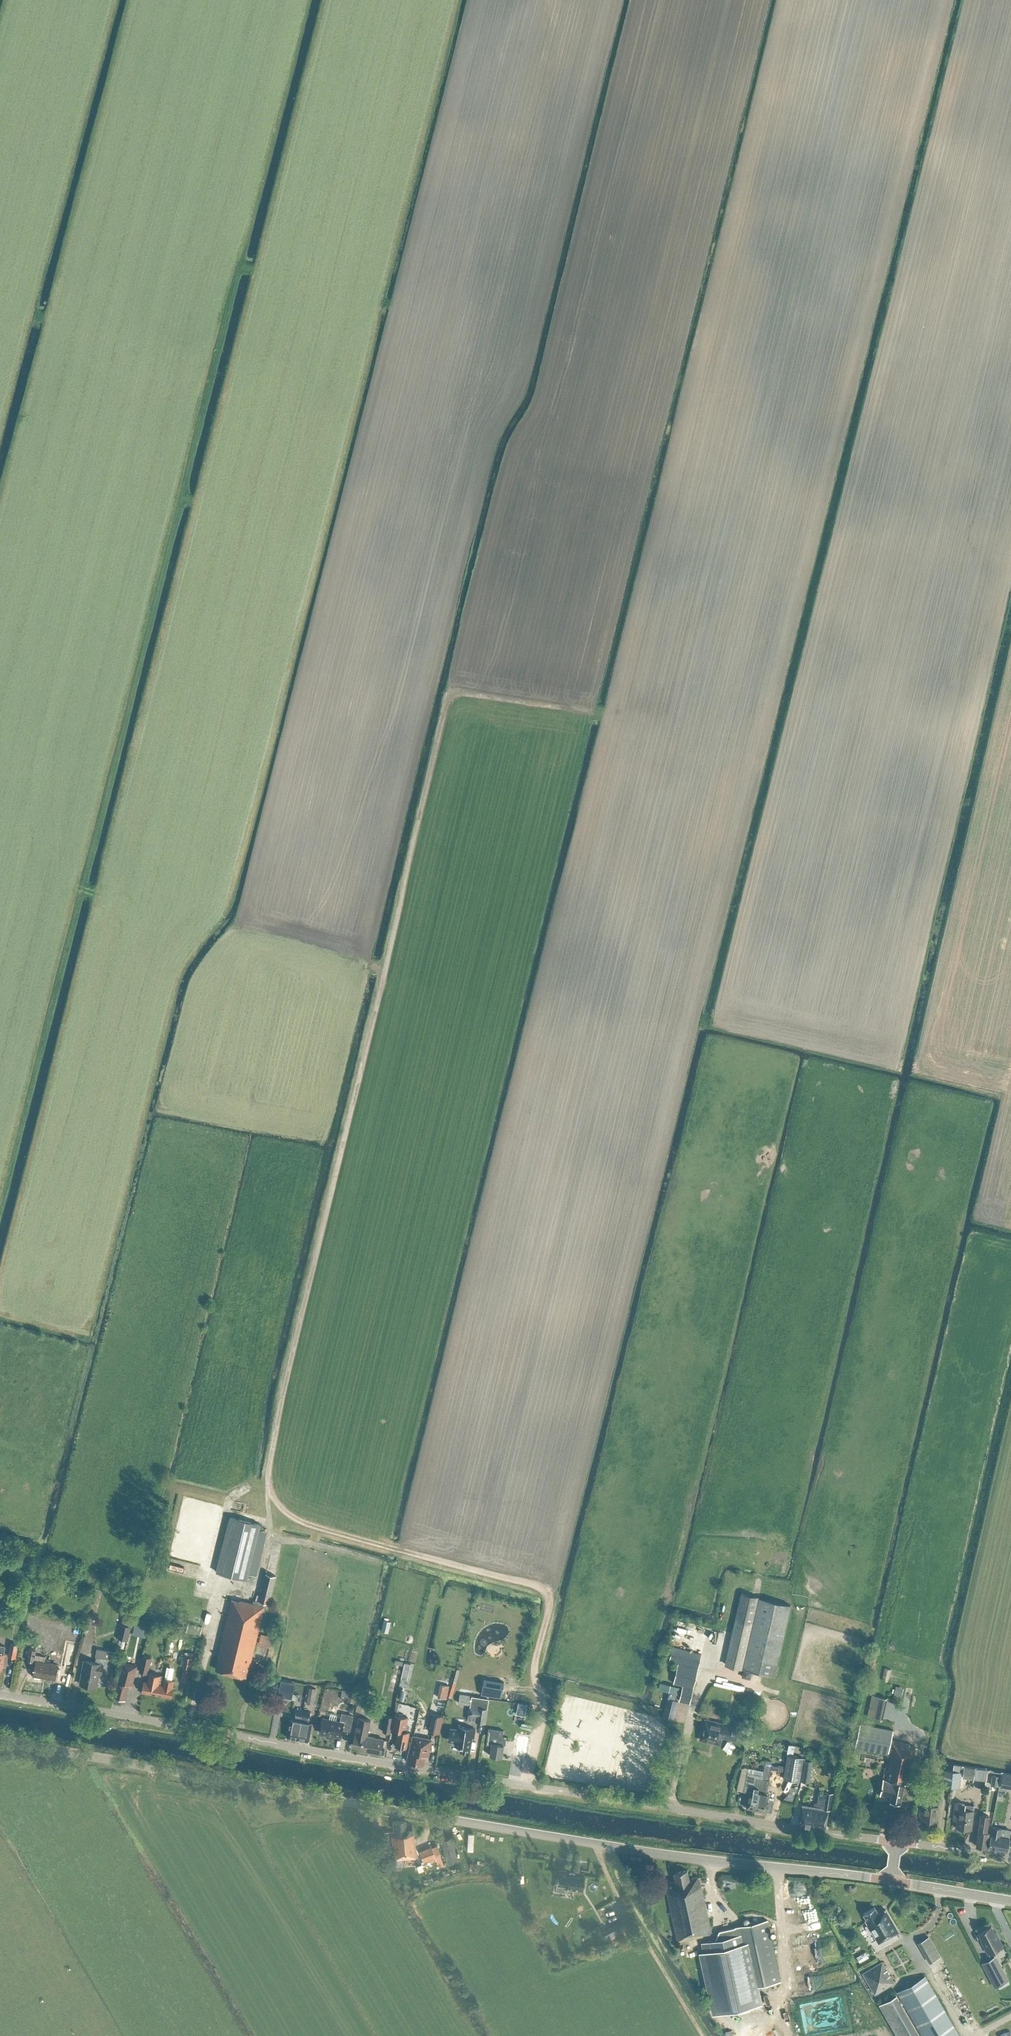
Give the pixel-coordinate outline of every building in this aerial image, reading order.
[(247,1578),(260,1523),(230,1516),(216,1571),(247,1578)] [(269,1602),(276,1574),(265,1572),(259,1599),(256,1600),(254,1599),(253,1602),(240,1599),(239,1600),(231,1598),(217,1656),(219,1656),(216,1668),(238,1674),(238,1675),(243,1676),(244,1675),(245,1675),(248,1663),(250,1664),(264,1605),(263,1605),(264,1601),(269,1602)] [(790,1604),(759,1597),(740,1592),(724,1663),(774,1674),(790,1604)] [(384,1619),(381,1630),(387,1631),(390,1621),(384,1619)] [(200,1633),(202,1625),(188,1622),(186,1630),(200,1633)] [(692,1622),(684,1632),(690,1638),(698,1628),(692,1622)] [(127,1639),(131,1625),(121,1623),(117,1637),(127,1639)] [(722,1655),(726,1641),(720,1639),(716,1654),(722,1655)] [(15,1656),(17,1643),(11,1642),(8,1655),(15,1656)] [(672,1646),(669,1660),(678,1662),(673,1682),(682,1684),(679,1700),(689,1702),(698,1667),(701,1653),(672,1646)] [(55,1678),(58,1663),(44,1661),(45,1655),(35,1654),(35,1649),(29,1648),(27,1660),(35,1661),(33,1674),(55,1678)] [(85,1659),(80,1683),(96,1686),(98,1672),(101,1673),(103,1663),(100,1663),(101,1657),(110,1658),(112,1650),(97,1648),(95,1655),(96,1656),(95,1661),(85,1659)] [(148,1672),(151,1657),(143,1655),(139,1670),(148,1672)] [(188,1679),(192,1657),(184,1655),(182,1664),(184,1665),(182,1678),(188,1679)] [(137,1664),(123,1661),(114,1696),(125,1698),(128,1683),(132,1684),(137,1664)] [(160,1674),(149,1672),(147,1681),(143,1680),(141,1690),(156,1693),(159,1676),(160,1674)] [(173,1686),(174,1679),(165,1677),(165,1675),(161,1674),(160,1676),(159,1676),(156,1693),(171,1696),(173,1686)] [(484,1677),(481,1693),(501,1696),(503,1680),(484,1677)] [(444,1679),(443,1692),(452,1692),(453,1679),(444,1679)] [(280,1680),(277,1695),(291,1698),(294,1682),(280,1680)] [(661,1681),(659,1688),(679,1693),(680,1686),(661,1681)] [(474,1693),(474,1683),(466,1684),(466,1693),(474,1693)] [(900,1702),(903,1687),(896,1685),(893,1701),(900,1702)] [(309,1686),(306,1702),(313,1703),(316,1687),(309,1686)] [(867,1715),(880,1718),(885,1696),(872,1693),(867,1715)] [(485,1722),(487,1707),(489,1698),(472,1696),(468,1719),(485,1722)] [(674,1717),(678,1700),(666,1697),(662,1715),(674,1717)] [(290,1717),(286,1736),(297,1738),(303,1709),(302,1709),(296,1708),(295,1714),(295,1715),(295,1718),(290,1717)] [(303,1709),(297,1738),(308,1740),(312,1721),(308,1721),(310,1710),(303,1709)] [(429,1710),(421,1710),(420,1720),(428,1721),(429,1710)] [(329,1718),(323,1717),(320,1731),(341,1736),(343,1726),(350,1728),(353,1714),(342,1712),(340,1721),(335,1720),(337,1714),(330,1713),(329,1718)] [(439,1733),(443,1716),(432,1713),(429,1730),(439,1733)] [(390,1732),(393,1716),(385,1714),(382,1730),(390,1732)] [(391,1728),(398,1729),(395,1744),(406,1747),(409,1731),(407,1730),(408,1724),(406,1724),(407,1716),(394,1714),(391,1728)] [(383,1738),(367,1735),(370,1719),(359,1717),(355,1732),(352,1744),(360,1745),(359,1749),(380,1753),(383,1738)] [(735,1738),(739,1722),(728,1719),(727,1724),(705,1719),(705,1721),(703,1722),(703,1724),(704,1726),(702,1732),(701,1733),(700,1735),(701,1736),(701,1738),(703,1739),(703,1740),(707,1741),(709,1740),(719,1743),(721,1735),(735,1738)] [(909,1783),(916,1746),(909,1745),(909,1743),(891,1739),(893,1729),(860,1722),(855,1747),(887,1753),(879,1793),(890,1795),(889,1800),(900,1802),(904,1782),(909,1783)] [(449,1731),(448,1737),(450,1740),(455,1740),(454,1745),(460,1746),(460,1750),(469,1751),(472,1736),(474,1737),(475,1728),(457,1725),(457,1730),(452,1730),(449,1731)] [(503,1743),(504,1736),(502,1736),(503,1730),(488,1727),(486,1743),(491,1744),(490,1754),(501,1756),(503,1743)] [(431,1738),(413,1735),(406,1760),(423,1763),(425,1754),(428,1754),(431,1738)] [(787,1754),(783,1778),(799,1781),(803,1757),(787,1754)] [(762,1774),(762,1778),(767,1779),(770,1766),(771,1760),(765,1759),(762,1774)] [(809,1782),(812,1760),(804,1759),(801,1780),(809,1782)] [(943,1784),(951,1785),(953,1763),(945,1762),(943,1784)] [(953,1763),(951,1785),(959,1786),(961,1764),(953,1763)] [(986,1768),(964,1765),(962,1775),(985,1778),(986,1768)] [(747,1771),(743,1791),(750,1792),(747,1807),(766,1811),(767,1807),(772,1808),(774,1799),(768,1798),(769,1793),(766,1792),(769,1779),(767,1779),(762,1778),(762,1774),(747,1771)] [(991,1774),(989,1784),(997,1786),(999,1775),(991,1774)] [(1003,1774),(1000,1787),(1010,1789),(1010,1776),(1003,1774)] [(784,1798),(791,1788),(787,1784),(779,1794),(784,1798)] [(802,1803),(799,1823),(815,1826),(815,1824),(824,1825),(824,1826),(825,1826),(828,1808),(830,1808),(833,1792),(825,1790),(822,1807),(802,1803)] [(929,1799),(929,1804),(920,1803),(919,1815),(922,1815),(921,1822),(936,1824),(938,1805),(938,1800),(929,1799)] [(973,1805),(964,1803),(964,1804),(956,1803),(955,1808),(954,1807),(953,1819),(957,1819),(956,1826),(957,1826),(957,1828),(964,1828),(964,1827),(971,1828),(973,1810),(972,1810),(973,1805)] [(986,1847),(988,1831),(985,1831),(988,1815),(981,1814),(976,1845),(986,1847)] [(413,1830),(406,1830),(405,1820),(393,1821),(394,1831),(392,1832),(394,1859),(415,1858),(413,1830)] [(992,1826),(988,1847),(989,1847),(1006,1850),(1009,1836),(1010,1829),(992,1826)] [(453,1837),(442,1839),(447,1862),(458,1860),(453,1837)] [(419,1852),(426,1873),(444,1866),(440,1856),(435,1858),(431,1848),(419,1852)] [(702,1933),(711,1931),(699,1875),(689,1877),(687,1868),(674,1871),(676,1880),(665,1882),(678,1940),(702,1935),(702,1933)] [(875,1906),(863,1913),(874,1933),(879,1941),(887,1937),(898,1931),(894,1923),(895,1922),(886,1907),(878,1912),(876,1909),(875,1906)] [(761,2001),(757,1984),(781,1979),(767,1919),(735,1926),(719,1930),(716,1938),(702,1942),(703,1950),(701,1951),(714,2012),(761,2001)] [(602,1937),(610,1935),(607,1923),(598,1926),(602,1937)] [(978,1931),(982,1938),(980,1939),(987,1953),(1003,1945),(995,1931),(994,1931),(990,1924),(978,1931)] [(800,1959),(839,1952),(836,1938),(798,1945),(800,1959)] [(937,1951),(927,1956),(930,1961),(940,1956),(937,1951)] [(992,1955),(981,1961),(994,1986),(1006,1980),(992,1955)] [(874,1992),(894,1981),(882,1961),(863,1972),(874,1992)] [(897,1991),(900,1995),(923,2035),(959,2035),(924,1975),(897,1991)] [(879,2003),(879,2004),(897,2035),(920,2035),(897,1996),(896,1994),(879,2003)] [(863,2035),(871,2033),(868,2025),(861,2028),(863,2035)]
